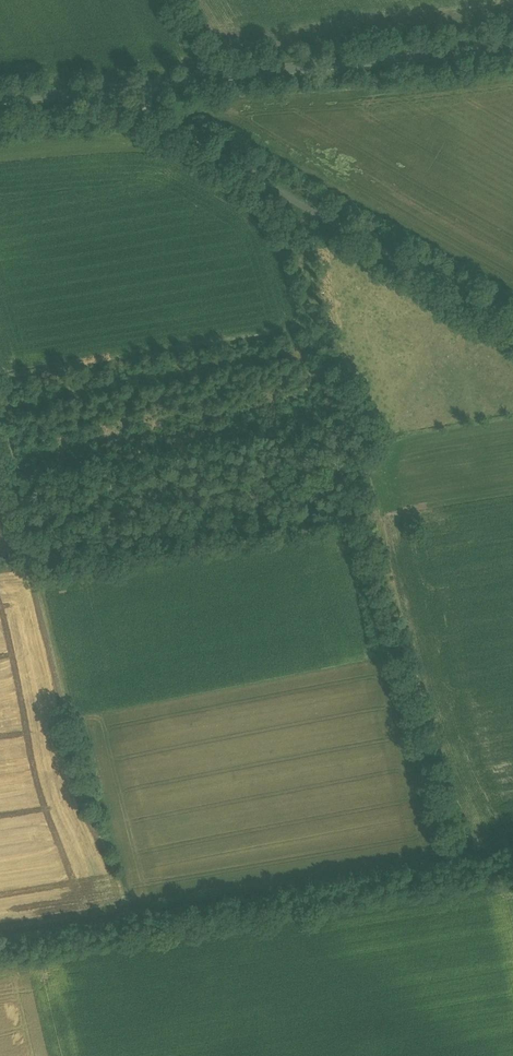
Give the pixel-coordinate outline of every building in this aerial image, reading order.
[(366,1048),(370,1055),(371,1055),(382,1052),(379,1043),(366,1048)]
